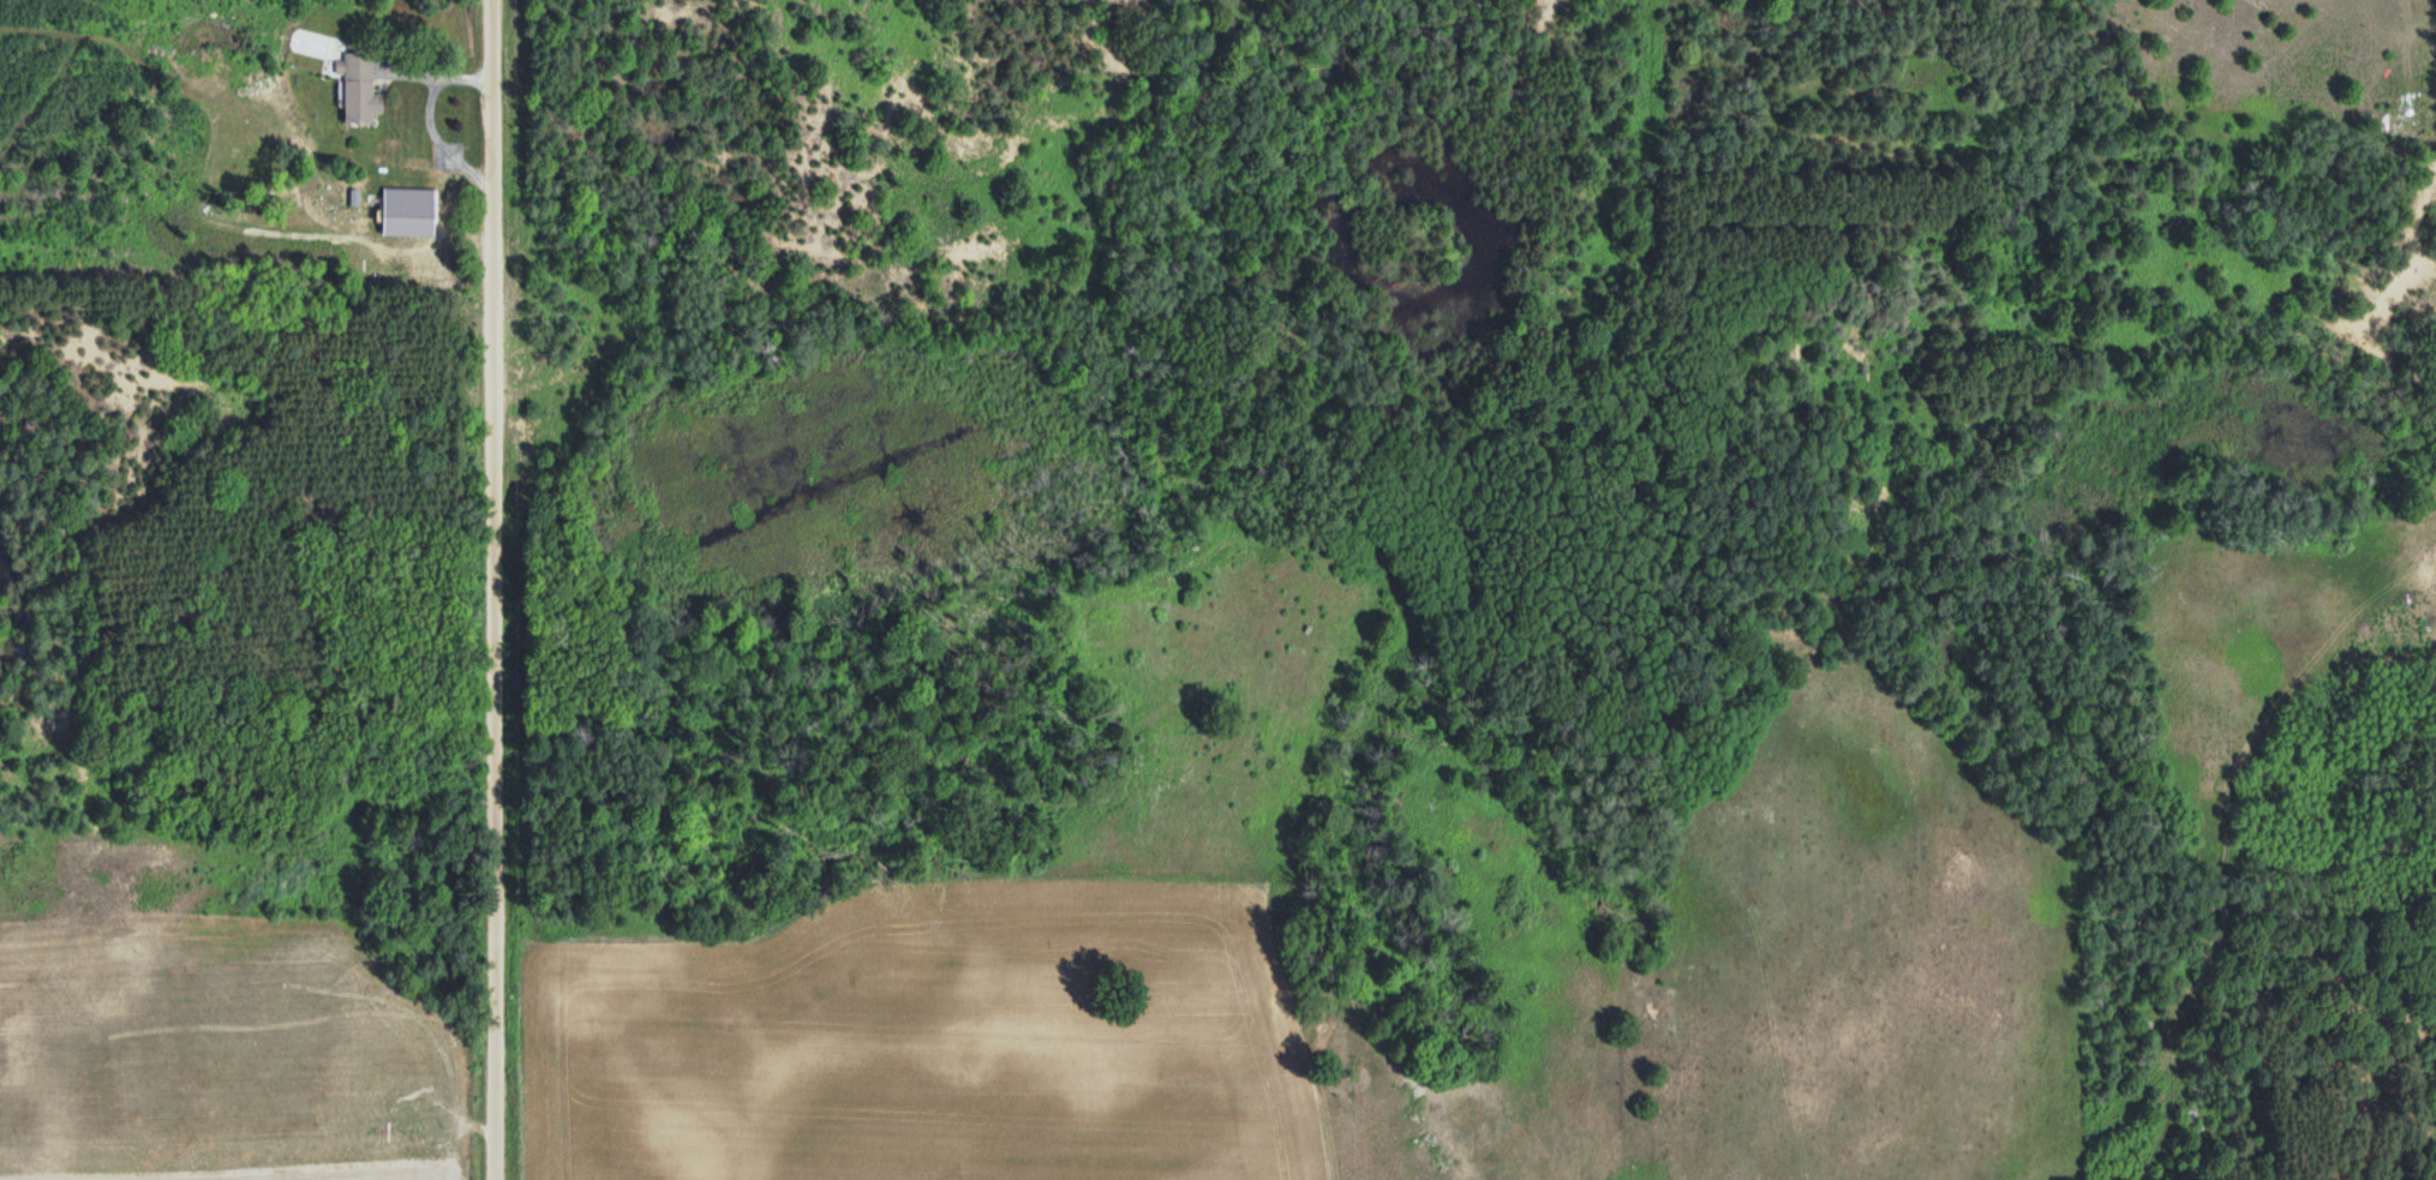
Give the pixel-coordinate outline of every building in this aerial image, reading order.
[(369,95),(369,54),(340,54),(340,124),(370,124),(370,114),(379,114),(379,95),(369,95)]
